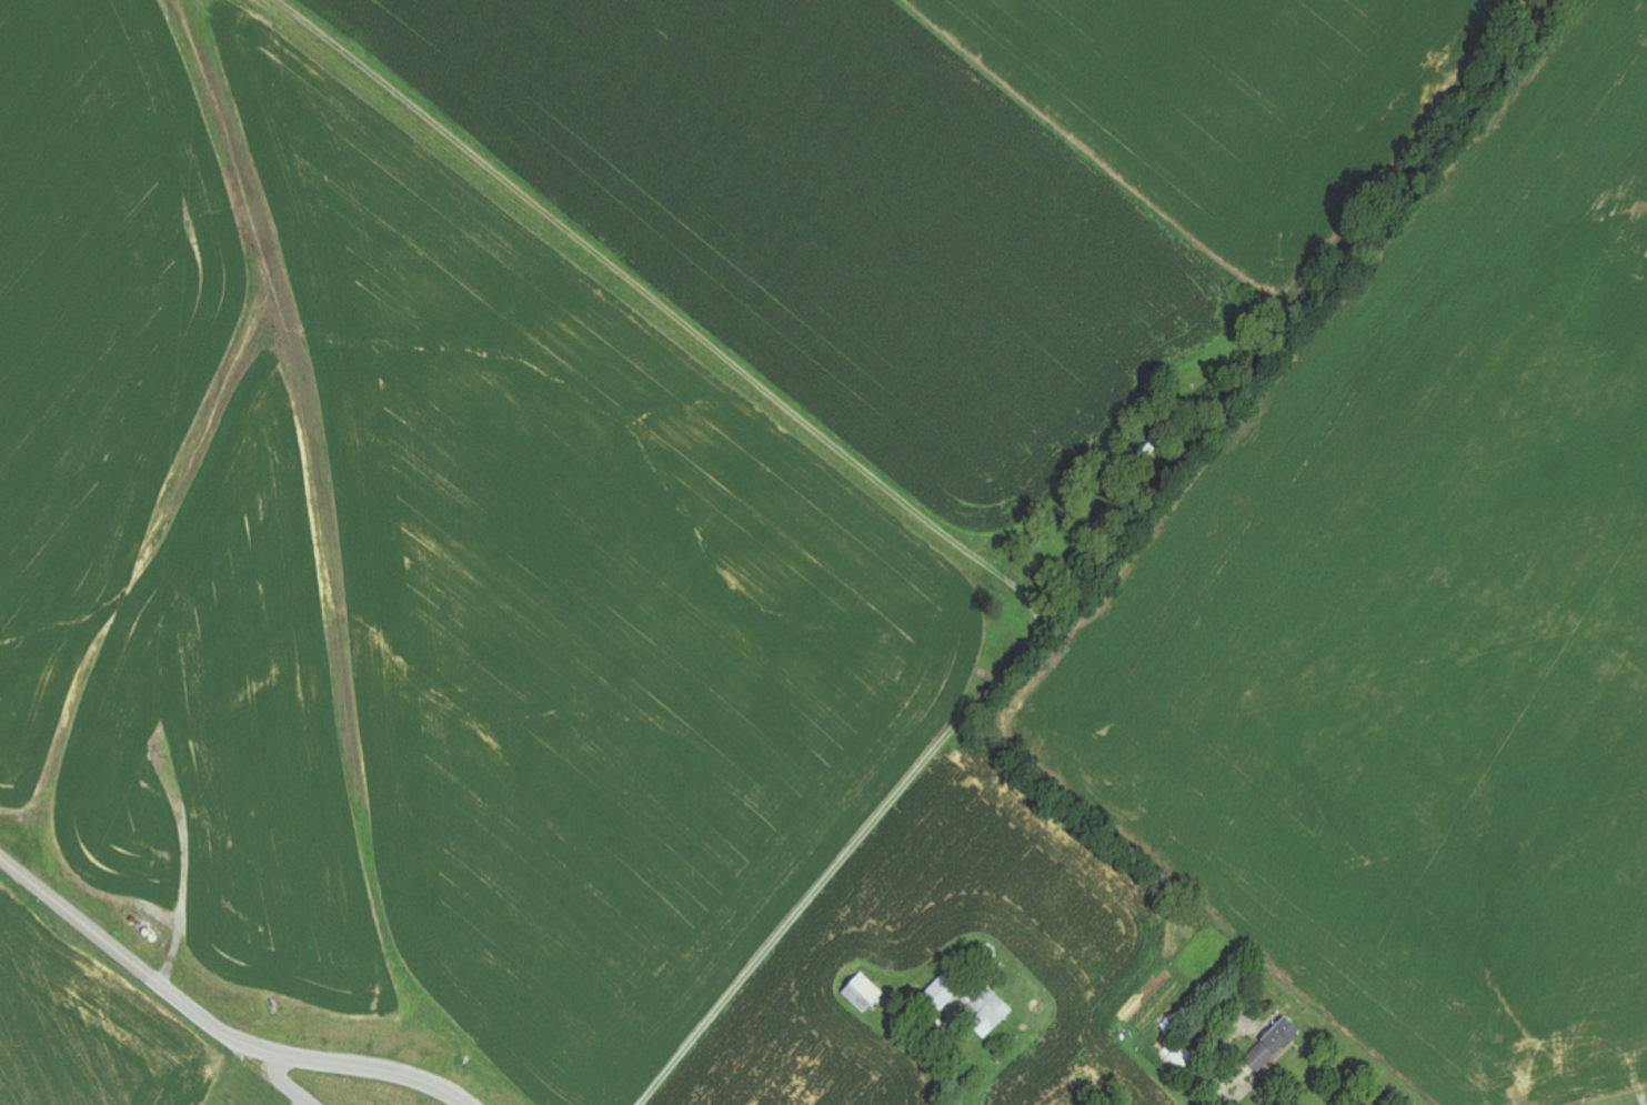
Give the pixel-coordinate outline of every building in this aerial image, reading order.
[(867,1016),(886,995),(864,974),(844,995),(867,1016)] [(943,1013),(962,994),(944,977),(925,996),(943,1013)] [(972,1024),(987,1040),(1016,1013),(992,987),(972,1005),(982,1015),(972,1024)] [(1247,1059),(1261,1075),(1305,1035),(1291,1019),(1247,1059)]
